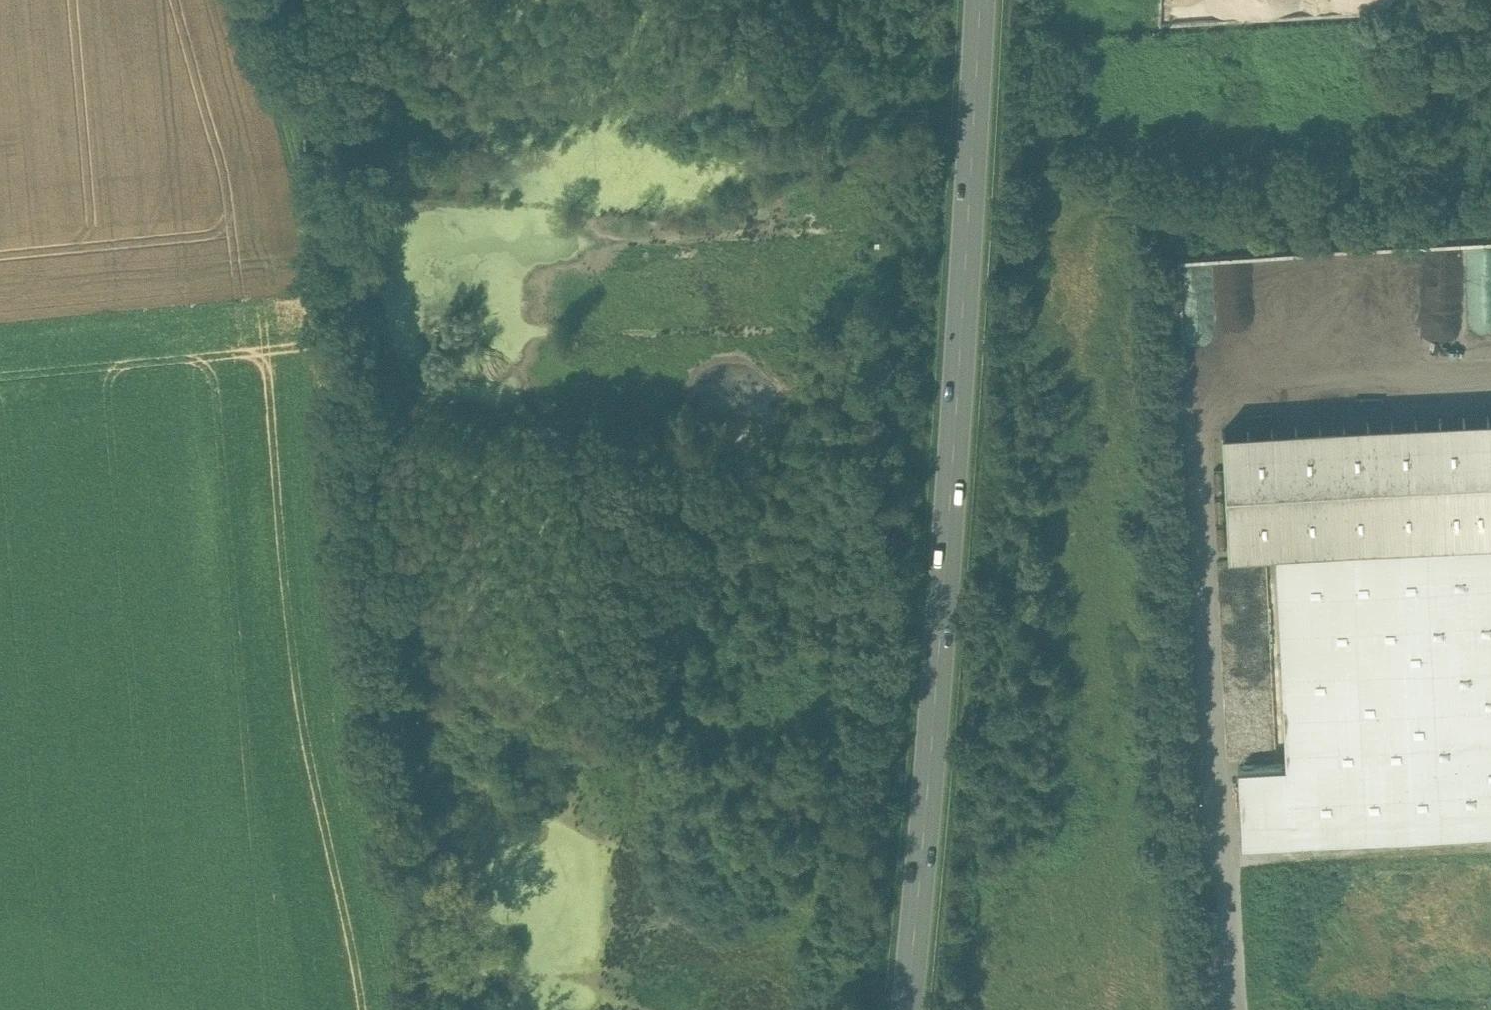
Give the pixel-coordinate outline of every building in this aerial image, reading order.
[(1223,430),(1229,553),(1277,550),(1287,763),(1239,765),(1243,840),(1490,828),(1490,417),(1223,430)]
